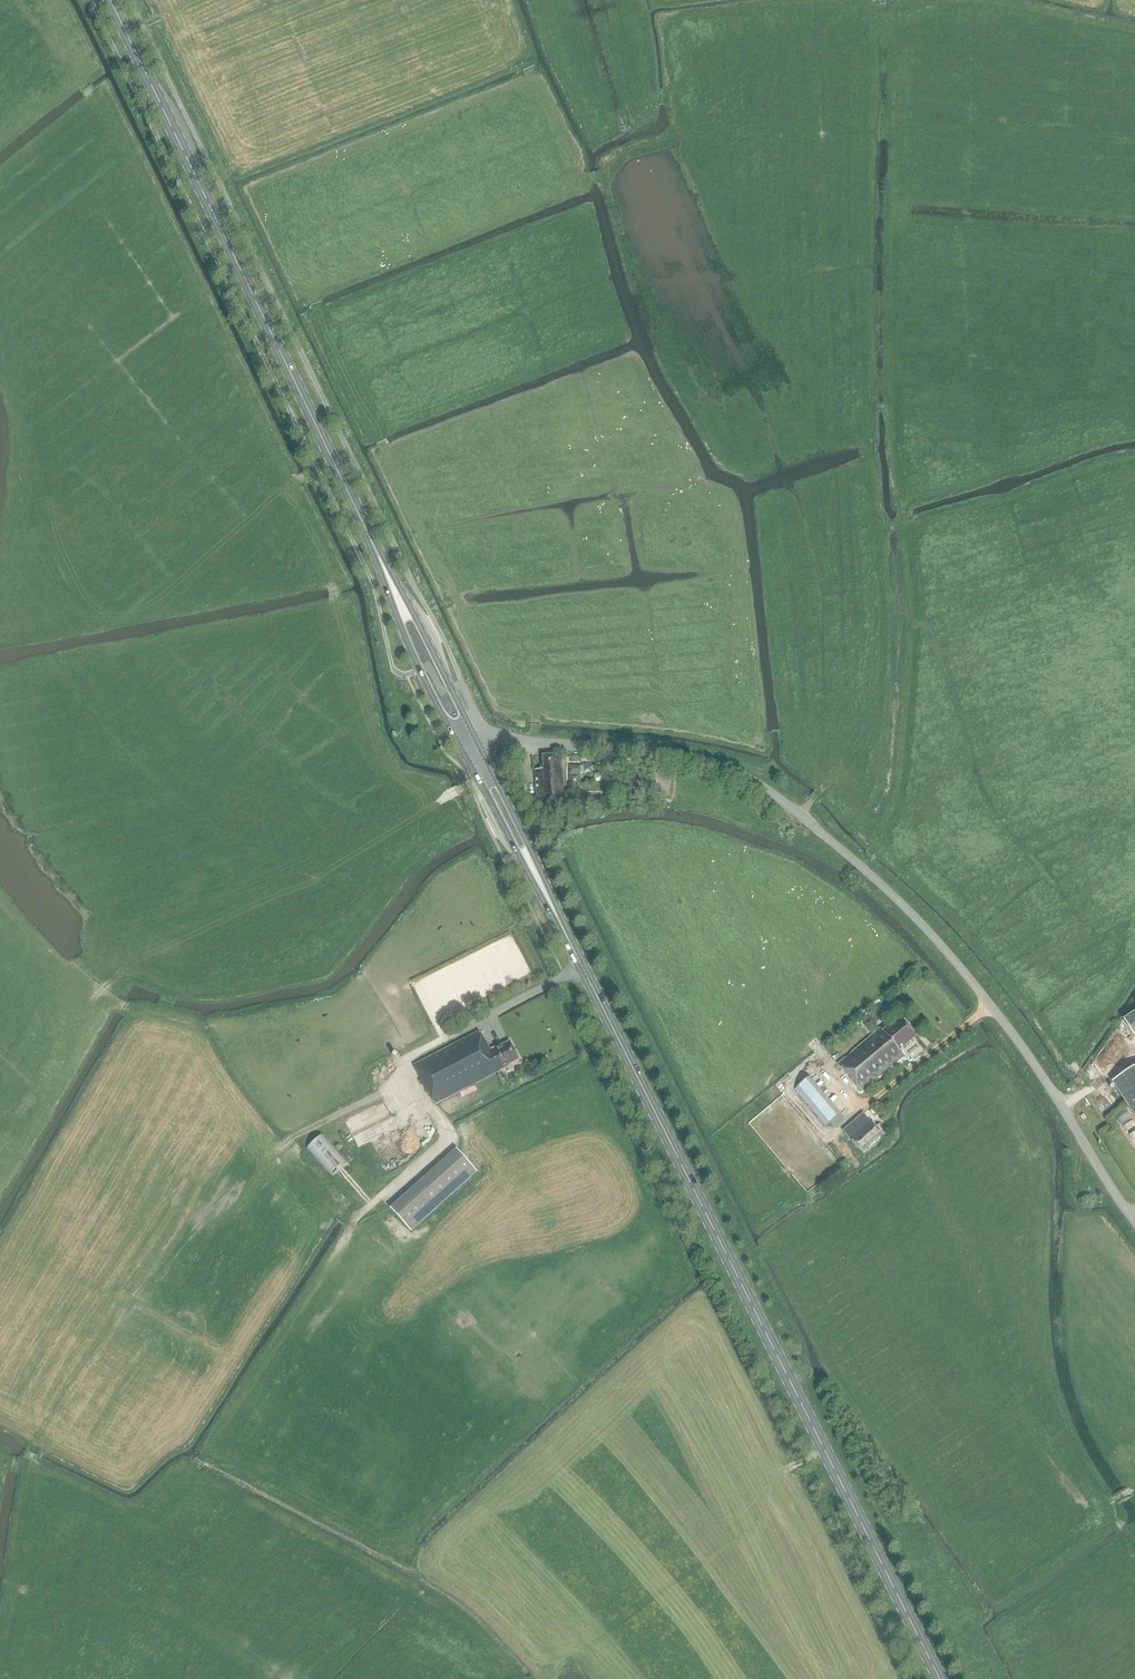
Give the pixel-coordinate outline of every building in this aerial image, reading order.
[(537,811),(566,810),(564,768),(561,768),(561,757),(555,757),(555,755),(542,756),(543,769),(535,770),(537,811)] [(595,764),(609,764),(608,755),(594,756),(595,764)] [(580,766),(570,766),(570,774),(581,774),(580,766)] [(607,781),(607,785),(585,785),(585,796),(623,797),(624,774),(613,773),(613,781),(607,781)] [(851,1028),(867,1015),(864,1012),(848,1025),(851,1028)] [(867,1018),(872,1025),(879,1020),(873,1013),(867,1018)] [(1122,1023),(1134,1041),(1134,1014),(1122,1023)] [(860,1091),(903,1056),(899,1051),(909,1045),(908,1043),(916,1037),(901,1018),(891,1026),(889,1025),(883,1031),(880,1028),(837,1064),(860,1091)] [(413,1065),(434,1105),(500,1070),(500,1069),(508,1065),(508,1064),(517,1059),(509,1043),(501,1046),(501,1045),(490,1051),(485,1042),(484,1042),(479,1031),(413,1065)] [(1111,1085),(1134,1120),(1134,1068),(1111,1085)] [(840,1113),(809,1077),(794,1089),(825,1126),(840,1113)] [(1115,1115),(1121,1123),(1130,1117),(1124,1109),(1115,1115)] [(840,1114),(829,1123),(833,1128),(845,1119),(840,1114)] [(842,1131),(853,1144),(862,1154),(883,1136),(869,1120),(868,1121),(862,1114),(842,1131)] [(349,1164),(321,1135),(307,1148),(335,1177),(349,1164)] [(455,1151),(390,1209),(411,1233),(477,1175),(455,1151)]
